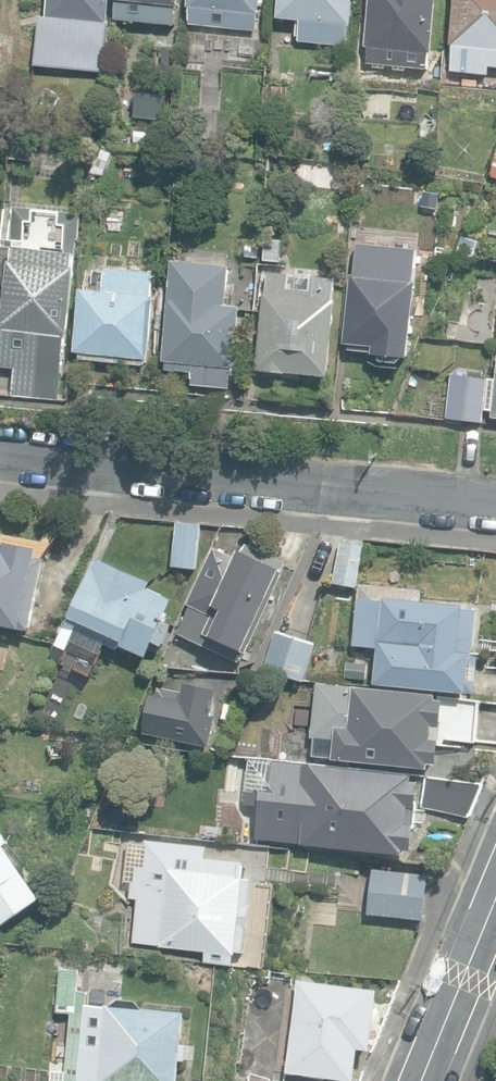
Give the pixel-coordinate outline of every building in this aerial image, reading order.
[(105,71),(110,20),(107,20),(109,0),(48,0),(46,15),(38,14),(33,64),(105,71)] [(175,26),(177,6),(179,6),(180,0),(115,0),(118,0),(115,20),(175,26)] [(258,31),(259,14),(261,15),(262,0),(191,0),(190,7),(192,8),(190,24),(258,31)] [(347,47),(349,26),(351,26),(354,0),(282,0),(280,18),(295,20),(294,37),(301,38),(301,42),(347,47)] [(390,75),(391,66),(428,70),(431,52),(432,52),(437,0),(371,0),(367,45),(369,46),(368,62),(369,62),(369,72),(390,75)] [(490,74),(491,67),(495,68),(495,0),(457,0),(453,46),(455,46),(453,72),(490,74)] [(187,128),(189,110),(175,109),(173,127),(187,128)] [(349,135),(349,120),(341,120),(341,134),(349,135)] [(11,161),(34,164),(36,145),(13,143),(11,161)] [(91,164),(107,170),(113,154),(98,147),(91,164)] [(81,214),(15,207),(10,251),(13,252),(12,261),(10,260),(1,344),(2,344),(0,362),(0,367),(15,368),(13,394),(59,399),(62,373),(43,371),(44,359),(63,361),(66,334),(68,335),(76,268),(73,268),(74,258),(77,258),(81,214)] [(474,259),(479,241),(461,236),(457,255),(474,259)] [(267,261),(281,262),(283,242),(268,241),(267,261)] [(244,259),(258,260),(258,248),(244,247),(244,259)] [(383,361),(400,363),(405,357),(410,358),(418,280),(415,280),(417,258),(402,257),(402,263),(356,259),(354,274),(351,274),(345,343),(350,344),(349,350),(379,355),(383,361)] [(191,380),(209,382),(210,375),(232,377),(233,368),(236,368),(243,306),(228,305),(232,267),(174,261),(163,360),(167,361),(166,370),(192,373),(191,380)] [(82,359),(146,365),(146,360),(151,360),(158,298),(154,297),(156,273),(110,269),(107,291),(84,289),(77,352),(83,353),(82,359)] [(495,270),(495,277),(481,276),(480,288),(494,289),(493,298),(495,298),(495,270)] [(333,300),(335,278),(269,273),(267,292),(265,292),(258,370),(329,376),(336,300),(333,300)] [(448,418),(486,424),(490,379),(453,375),(448,418)] [(174,566),(198,568),(202,524),(179,522),(174,566)] [(32,630),(47,559),(37,557),(39,547),(5,540),(4,543),(0,542),(0,623),(32,630)] [(335,583),(358,587),(366,543),(344,540),(335,583)] [(242,658),(249,661),(255,649),(250,647),(288,562),(245,543),(244,545),(241,544),(239,549),(241,550),(238,557),(215,547),(190,604),(192,605),(179,633),(241,661),(242,658)] [(119,641),(145,652),(152,637),(162,641),(171,621),(163,617),(172,595),(147,584),(150,578),(95,554),(67,618),(102,633),(100,638),(117,646),(119,641)] [(376,683),(470,692),(479,609),(361,597),(356,645),(380,647),(376,683)] [(266,668),(306,681),(319,644),(279,632),(266,668)] [(49,674),(59,679),(65,666),(54,661),(49,674)] [(348,662),(347,676),(367,678),(368,664),(348,662)] [(475,742),(480,701),(317,683),(311,737),(315,738),(313,755),(431,768),(431,762),(438,763),(441,738),(475,742)] [(136,742),(161,745),(164,720),(144,715),(136,742)] [(256,839),(406,854),(415,774),(273,759),(270,790),(245,787),(244,805),(259,806),(256,839)] [(421,808),(473,816),(486,783),(426,774),(421,808)] [(207,821),(206,834),(221,835),(222,822),(207,821)] [(45,897),(8,844),(11,842),(0,827),(0,929),(45,897)] [(126,847),(139,849),(141,834),(128,832),(126,847)] [(163,947),(238,954),(238,952),(247,953),(255,880),(245,879),(245,876),(241,876),(243,863),(199,859),(198,862),(176,860),(175,869),(170,868),(170,870),(140,867),(136,904),(144,905),(143,915),(166,918),(163,947)] [(375,866),(369,913),(423,920),(428,872),(375,866)] [(188,1012),(145,1008),(140,1000),(121,999),(113,1004),(109,1004),(109,1007),(87,1005),(88,991),(79,990),(81,971),(63,969),(59,1011),(75,1013),(70,1067),(80,1068),(79,1075),(68,1074),(68,1080),(181,1080),(188,1012)] [(290,1072),(358,1080),(362,1047),(373,1049),(380,989),(300,980),(290,1072)] [(65,1071),(42,1070),(41,1080),(64,1080),(65,1071)]
